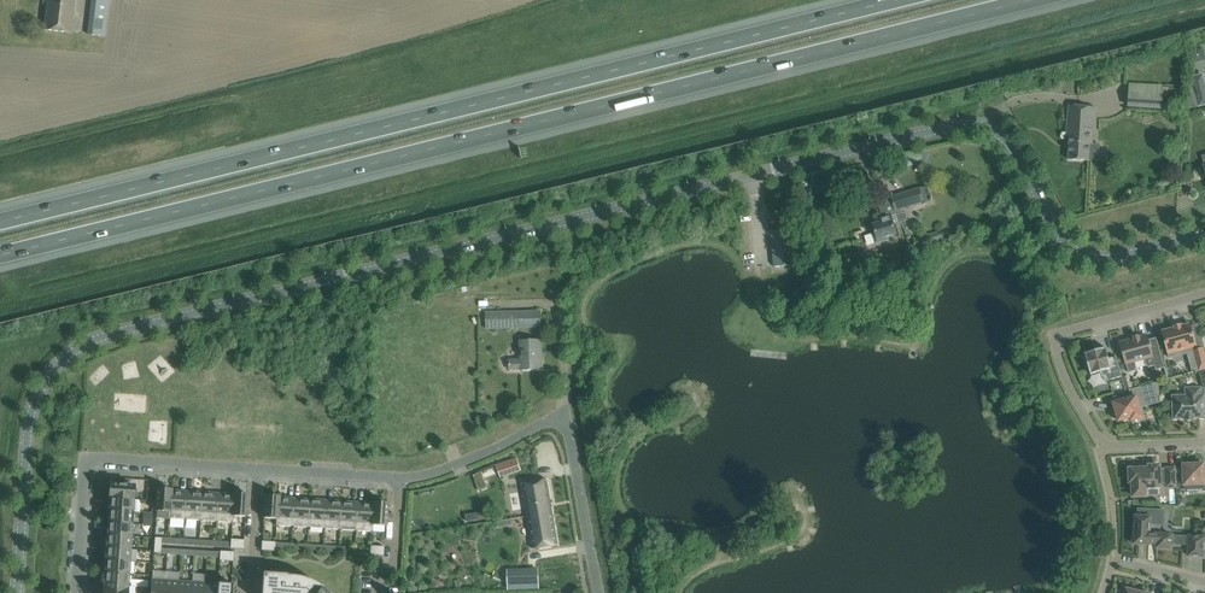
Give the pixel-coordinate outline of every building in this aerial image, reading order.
[(44,30),(71,33),(75,0),(48,0),(44,30)] [(109,0),(92,0),(88,34),(105,36),(109,0)] [(1198,62),(1204,50),(1203,46),(1189,50),(1193,63),(1198,62)] [(1199,75),(1190,77),(1188,109),(1204,105),(1204,95),(1199,75)] [(1129,83),(1127,106),(1162,108),(1163,85),(1129,83)] [(1095,107),(1069,105),(1066,137),(1070,137),(1069,160),(1089,161),(1089,160),(1099,160),(1100,144),(1093,143),(1095,107)] [(919,188),(892,197),(896,210),(924,202),(919,188)] [(888,237),(897,234),(890,212),(879,215),(881,222),(873,224),(876,232),(873,233),(876,243),(889,240),(888,237)] [(898,214),(900,221),(909,218),(906,212),(898,214)] [(774,267),(786,266),(794,265),(791,229),(771,230),(774,267)] [(916,249),(942,242),(938,231),(913,239),(916,249)] [(475,288),(454,293),(455,298),(476,294),(475,288)] [(519,328),(529,327),(541,327),(541,311),(518,312),(519,328)] [(487,329),(508,328),(507,312),(486,313),(487,329)] [(508,328),(519,328),(518,312),(507,312),(508,328)] [(1178,352),(1196,347),(1190,324),(1182,326),(1181,324),(1174,326),(1174,328),(1162,331),(1169,354),(1169,352),(1178,349),(1178,352)] [(1156,370),(1165,368),(1157,338),(1148,340),(1147,335),(1120,343),(1121,346),(1120,346),(1122,354),(1123,354),(1129,373),(1135,371),(1137,368),(1135,362),(1144,359),(1146,365),(1149,367),(1155,366),(1156,370)] [(522,369),(522,370),(542,369),(542,359),(540,359),(539,340),(521,341),(522,360),(510,360),(510,369),(522,369)] [(1106,348),(1085,353),(1086,359),(1085,359),(1088,370),(1089,369),(1091,375),(1101,372),(1102,377),(1104,379),(1105,380),(1108,380),(1109,380),(1122,377),(1117,356),(1109,358),(1106,348)] [(1194,351),(1199,371),(1204,370),(1204,350),(1204,348),(1194,351)] [(1160,397),(1159,382),(1129,390),(1129,391),(1130,391),(1132,398),(1114,403),(1116,411),(1114,412),(1116,420),(1118,419),(1119,421),(1131,418),(1132,421),(1142,418),(1140,408),(1142,407),(1141,402),(1159,397),(1159,398),(1160,397)] [(1174,419),(1185,419),(1186,420),(1193,420),(1193,418),(1204,418),(1204,416),(1204,395),(1201,395),(1201,390),(1197,390),(1197,388),(1185,389),(1185,395),(1173,395),(1173,408),(1172,408),(1172,411),(1172,414),(1172,417),(1174,417),(1174,419)] [(516,459),(505,463),(509,473),(520,469),(516,459)] [(1204,474),(1204,464),(1183,465),(1184,485),(1197,485),(1198,492),(1204,492),(1204,474)] [(1142,469),(1130,469),(1130,471),(1129,472),(1129,480),(1130,480),(1130,482),(1133,482),(1133,497),(1146,496),(1146,487),(1160,487),(1160,482),(1167,481),(1167,488),(1177,487),(1176,468),(1166,468),(1166,471),(1160,471),(1160,466),(1142,466),(1142,469)] [(522,484),(533,549),(558,545),(547,480),(522,484)] [(109,497),(134,499),(135,486),(110,484),(109,497)] [(170,518),(171,491),(172,489),(157,488),(155,511),(168,511),(168,518),(170,518)] [(185,519),(186,493),(180,493),(180,491),(171,491),(170,518),(185,519)] [(201,520),(202,493),(193,492),(193,493),(186,493),(185,519),(201,520)] [(217,521),(219,495),(212,495),(212,493),(202,493),(201,520),(217,521)] [(247,517),(248,494),(233,493),(233,495),(232,522),(233,522),(234,516),(247,517)] [(232,522),(233,495),(225,494),(224,495),(219,495),(217,521),(232,522)] [(277,525),(279,498),(279,496),(264,495),(263,518),(276,518),(276,525),(277,525)] [(109,497),(109,498),(110,498),(109,510),(133,511),(139,512),(140,499),(134,499),(109,497)] [(292,526),(294,500),(288,500),(288,498),(279,498),(277,525),(292,526)] [(308,527),(310,500),(300,499),(300,500),(294,500),(292,526),(308,527)] [(324,528),(326,502),(320,502),(320,500),(310,500),(308,527),(324,528)] [(340,529),(342,502),(332,501),(332,502),(326,502),(324,528),(340,529)] [(356,531),(358,504),(351,504),(351,502),(342,502),(340,529),(356,531)] [(386,526),(388,503),(373,502),(373,504),(371,532),(373,532),(373,525),(386,526)] [(371,532),(373,504),(364,503),(364,504),(358,504),(356,531),(371,532)] [(1179,544),(1180,536),(1161,535),(1162,525),(1164,525),(1165,511),(1139,509),(1138,517),(1136,516),(1134,544),(1149,545),(1149,540),(1157,541),(1157,548),(1172,549),(1172,544),(1179,544)] [(132,524),(133,511),(109,510),(108,522),(132,524)] [(152,513),(143,512),(142,525),(151,525),(152,513)] [(480,512),(465,515),(466,522),(481,519),(480,512)] [(131,536),(132,524),(108,522),(108,535),(131,536)] [(130,549),(131,536),(108,535),(107,547),(130,549)] [(1179,544),(1189,545),(1188,556),(1204,557),(1204,548),(1204,538),(1204,537),(1180,536),(1179,544)] [(231,539),(230,548),(244,549),(245,540),(231,539)] [(276,542),(262,541),(261,550),(275,551),(276,542)] [(384,556),(385,546),(370,546),(370,555),(384,556)] [(129,561),(130,549),(107,547),(106,560),(129,561)] [(220,560),(234,561),(234,552),(220,551),(220,560)] [(128,574),(129,561),(106,560),(105,572),(128,574)] [(538,569),(508,570),(509,589),(539,588),(538,569)] [(128,586),(128,574),(105,572),(104,584),(128,586)] [(322,592),(316,588),(310,585),(304,583),(298,581),(295,581),(289,580),(283,581),(283,580),(274,580),(274,574),(279,575),(279,574),(263,573),(261,592),(324,592),(322,592)] [(164,581),(152,580),(151,592),(163,592),(164,581)] [(177,581),(164,581),(163,592),(176,592),(177,581)] [(191,582),(177,581),(176,592),(190,592),(191,582)] [(204,583),(191,582),(190,592),(203,592),(204,583)] [(218,584),(204,583),(203,592),(217,592),(218,584)] [(233,584),(218,583),(218,584),(217,592),(232,592),(233,584)] [(128,586),(104,584),(104,588),(103,588),(103,592),(135,592),(135,586),(128,586)]
